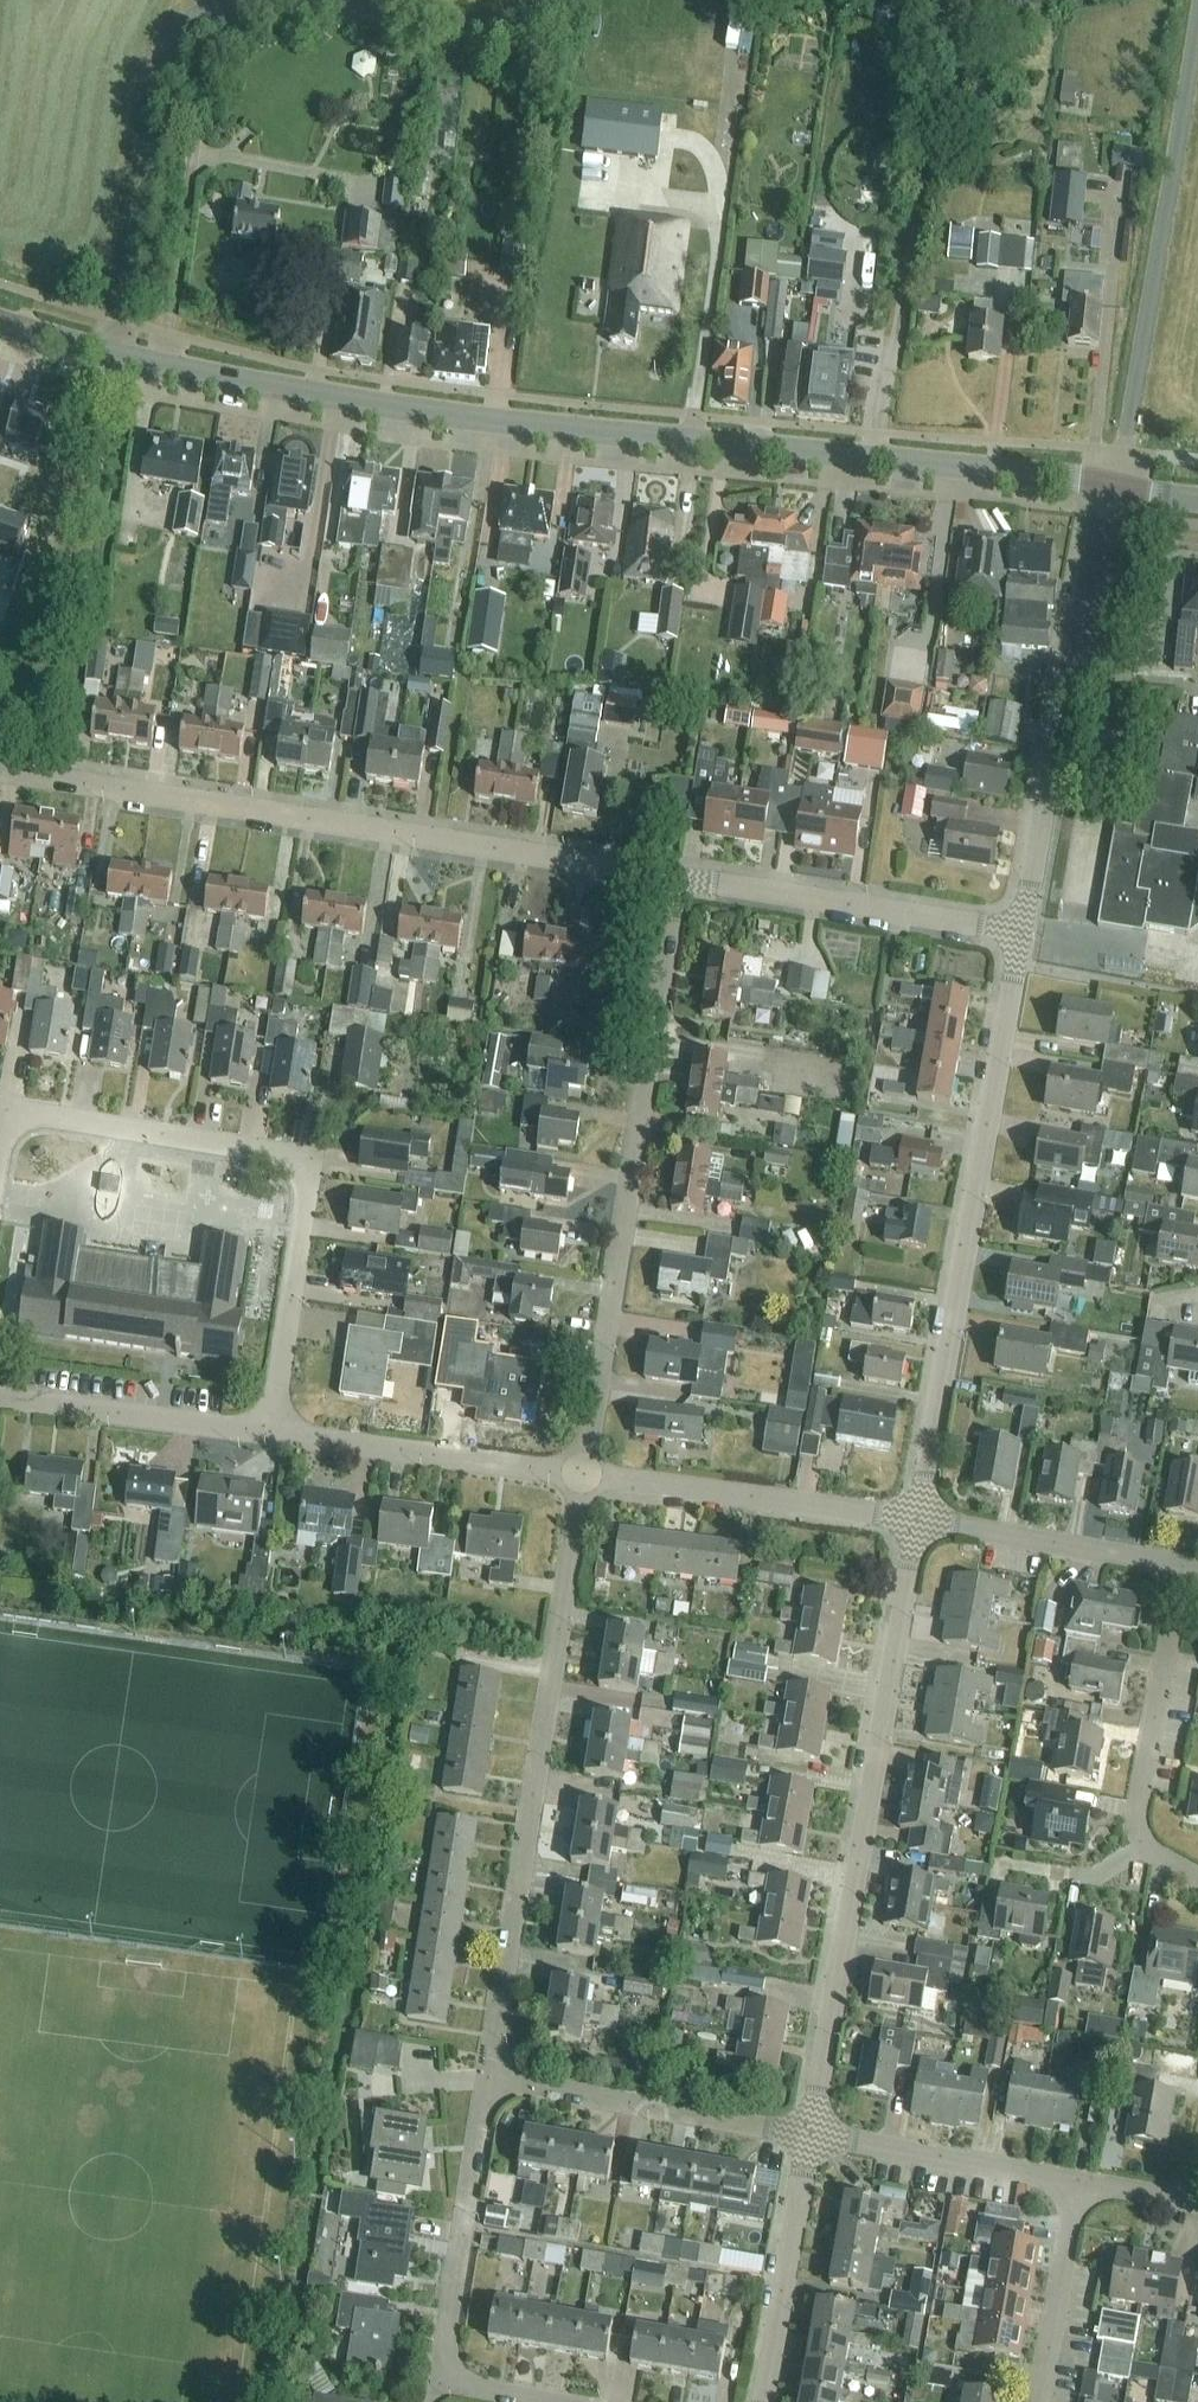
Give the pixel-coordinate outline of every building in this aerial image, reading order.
[(781,24),(763,22),(761,38),(779,41),(781,24)] [(467,66),(468,54),(454,52),(453,64),(467,66)] [(362,79),(374,74),(376,61),(366,53),(354,58),(352,71),(362,79)] [(390,67),(388,79),(416,82),(417,70),(390,67)] [(1078,77),(1064,75),(1060,106),(1073,108),(1078,77)] [(584,151),(655,160),(661,111),(590,102),(584,151)] [(1141,169),(1144,154),(1116,149),(1113,165),(1141,169)] [(1083,227),(1088,179),(1055,175),(1050,223),(1083,227)] [(388,181),(384,206),(404,209),(408,184),(388,181)] [(276,244),(281,214),(250,209),(253,189),(235,186),(231,212),(238,213),(234,237),(276,244)] [(345,214),(342,248),(396,254),(400,225),(383,223),(383,218),(348,214),(345,214)] [(677,315),(688,226),(619,217),(605,331),(612,332),(611,344),(635,347),(640,310),(677,315)] [(417,285),(424,228),(406,225),(398,282),(417,285)] [(972,233),(951,231),(948,259),(970,261),(972,233)] [(1001,239),(980,238),(978,269),(999,270),(1001,239)] [(800,282),(803,260),(779,257),(780,247),(749,243),(745,276),(743,275),(739,306),(768,309),(772,284),(770,284),(771,279),(800,282)] [(360,284),(364,257),(326,251),(322,278),(360,284)] [(385,273),(395,275),(398,260),(387,258),(385,273)] [(445,277),(464,279),(466,265),(446,263),(445,277)] [(1097,348),(1102,308),(1099,307),(1102,282),(1067,278),(1064,304),(1072,305),(1068,345),(1097,348)] [(954,297),(955,285),(927,282),(926,294),(954,297)] [(781,343),(788,286),(772,284),(768,309),(769,309),(765,341),(781,343)] [(804,285),(803,295),(816,297),(817,287),(804,285)] [(376,366),(386,300),(387,289),(375,287),(373,298),(343,294),(334,360),(376,366)] [(585,290),(582,310),(598,312),(601,293),(585,290)] [(999,363),(1002,324),(990,323),(992,304),(975,302),(974,321),(972,321),(968,360),(999,363)] [(424,375),(430,324),(432,308),(419,306),(415,337),(400,335),(395,371),(424,375)] [(486,374),(491,331),(439,325),(436,350),(438,350),(435,376),(475,381),(476,372),(486,374)] [(801,378),(804,346),(790,344),(789,351),(782,350),(776,412),(797,415),(801,378)] [(748,408),(752,371),(748,370),(751,349),(716,346),(713,373),(721,374),(720,388),(724,388),(722,405),(726,405),(728,407),(733,408),(736,406),(748,408)] [(845,420),(851,358),(806,353),(804,379),(802,378),(805,346),(804,346),(801,378),(797,415),(845,420)] [(21,400),(18,409),(3,404),(0,413),(0,440),(38,452),(51,410),(21,400)] [(49,452),(53,438),(44,435),(40,449),(49,452)] [(197,488),(204,447),(150,437),(143,479),(197,488)] [(219,449),(212,490),(207,524),(227,527),(232,494),(250,496),(256,455),(219,449)] [(315,464),(295,461),(280,459),(275,494),(269,493),(265,521),(266,522),(262,548),(278,550),(282,523),(286,524),(287,512),(307,515),(308,513),(312,510),(314,501),(310,496),(315,464)] [(364,550),(375,472),(349,469),(343,512),(350,513),(348,531),(340,530),(337,546),(364,550)] [(401,476),(375,472),(364,550),(378,552),(383,514),(395,516),(401,476)] [(438,536),(446,483),(418,479),(412,519),(422,520),(420,533),(438,536)] [(468,527),(474,487),(446,483),(438,536),(434,565),(449,568),(456,526),(468,527)] [(529,567),(531,552),(533,538),(549,541),(555,499),(507,492),(501,534),(503,534),(501,548),(499,563),(529,567)] [(199,539),(206,500),(180,496),(173,535),(199,539)] [(614,548),(616,531),(612,531),(615,507),(580,502),(577,525),(572,525),(570,542),(614,548)] [(665,582),(674,515),(636,510),(633,529),(631,529),(624,577),(665,582)] [(769,552),(773,515),(750,512),(749,523),(725,519),(721,546),(741,548),(737,579),(752,581),(750,592),(742,591),(735,642),(759,646),(762,624),(765,596),(767,583),(766,583),(770,552),(769,552)] [(813,532),(795,530),(797,518),(773,515),(769,552),(770,552),(766,583),(767,583),(779,584),(779,582),(806,586),(813,532)] [(3,518),(0,527),(0,563),(15,568),(29,526),(3,518)] [(879,588),(887,529),(859,526),(858,536),(845,534),(843,548),(830,546),(830,551),(827,551),(823,587),(850,591),(851,585),(858,586),(857,597),(877,599),(878,588),(879,588)] [(927,547),(913,545),(915,533),(887,529),(879,588),(921,593),(927,547)] [(1003,601),(1007,569),(1003,569),(1006,542),(966,538),(963,557),(960,556),(955,594),(1003,601)] [(1052,609),(1055,585),(1048,584),(1052,546),(1014,542),(1010,580),(1008,580),(1001,646),(1046,651),(1048,627),(1045,627),(1047,609),(1052,609)] [(392,591),(398,551),(383,549),(378,588),(391,590),(392,591)] [(414,553),(398,551),(392,591),(391,590),(387,613),(405,615),(414,553)] [(258,555),(238,552),(233,590),(253,593),(258,555)] [(586,601),(593,557),(566,552),(559,597),(586,601)] [(1188,571),(1186,597),(1184,596),(1181,625),(1179,625),(1174,671),(1192,673),(1197,628),(1197,572),(1188,571)] [(307,589),(305,598),(315,600),(316,590),(307,589)] [(678,641),(684,594),(663,591),(657,639),(678,641)] [(545,610),(556,612),(559,597),(547,595),(545,610)] [(788,599),(765,596),(762,624),(785,627),(788,599)] [(496,660),(504,604),(476,600),(468,656),(496,660)] [(442,633),(447,605),(431,602),(426,631),(442,633)] [(262,652),(305,659),(311,617),(268,611),(262,652)] [(180,624),(157,621),(155,636),(178,638),(180,624)] [(812,625),(802,624),(800,643),(810,644),(812,625)] [(348,669),(352,634),(316,629),(311,664),(348,669)] [(105,684),(111,646),(93,643),(87,681),(105,684)] [(133,669),(151,673),(157,647),(139,643),(133,669)] [(811,647),(794,645),(792,666),(808,668),(811,647)] [(424,652),(420,677),(453,682),(457,657),(424,652)] [(952,683),(955,655),(939,653),(935,680),(952,683)] [(624,690),(629,659),(603,655),(598,686),(624,690)] [(267,703),(275,659),(257,656),(249,700),(267,703)] [(369,656),(367,672),(378,673),(380,658),(369,656)] [(298,713),(299,705),(282,702),(289,661),(275,659),(264,735),(282,738),(278,767),(304,771),(310,733),(309,733),(311,719),(312,715),(298,713)] [(122,743),(133,673),(120,670),(114,707),(97,704),(92,738),(122,743)] [(349,692),(361,694),(364,671),(353,670),(349,692)] [(370,717),(373,696),(383,697),(387,674),(378,673),(367,672),(364,671),(361,694),(354,740),(367,742),(371,717),(370,717)] [(146,675),(133,673),(122,743),(152,748),(157,714),(141,711),(146,675)] [(684,683),(675,681),(673,695),(683,697),(684,683)] [(888,683),(882,719),(920,726),(927,689),(888,683)] [(217,712),(221,689),(208,687),(204,710),(217,712)] [(948,689),(935,688),(935,696),(947,697),(948,689)] [(234,691),(221,689),(217,712),(215,726),(210,757),(240,761),(245,731),(228,728),(234,691)] [(354,740),(361,694),(349,692),(346,713),(345,713),(341,738),(354,740)] [(809,720),(823,722),(827,695),(814,693),(809,720)] [(572,761),(563,812),(597,818),(606,765),(600,764),(603,747),(596,746),(601,719),(605,720),(605,722),(634,726),(638,702),(608,697),(607,704),(603,704),(604,700),(575,696),(564,759),(572,761)] [(984,740),(1013,745),(1019,708),(991,703),(984,740)] [(445,756),(453,707),(436,705),(428,753),(445,756)] [(731,708),(719,706),(716,723),(729,725),(731,708)] [(749,731),(752,711),(743,709),(740,729),(749,731)] [(774,715),(756,712),(754,726),(772,729),(774,715)] [(1169,716),(1166,733),(1162,732),(1158,756),(1162,757),(1159,775),(1193,781),(1193,780),(1197,781),(1194,800),(1197,800),(1197,721),(1169,716)] [(335,737),(336,727),(337,723),(311,719),(309,733),(310,733),(304,771),(329,775),(335,737)] [(839,758),(844,727),(800,720),(796,751),(839,758)] [(210,757),(215,726),(185,721),(180,752),(210,757)] [(393,785),(401,733),(376,729),(373,743),(367,781),(393,785)] [(889,735),(853,729),(846,765),(882,771),(889,735)] [(424,751),(426,741),(426,737),(401,733),(393,785),(419,789),(425,751),(424,751)] [(505,803),(516,736),(503,733),(497,770),(480,767),(475,798),(505,803)] [(902,746),(904,736),(893,734),(892,745),(902,746)] [(529,738),(516,736),(505,803),(535,808),(540,777),(523,774),(529,738)] [(561,756),(563,747),(544,743),(543,753),(561,756)] [(734,840),(741,793),(727,791),(730,769),(727,764),(717,762),(718,754),(699,751),(692,798),(711,800),(705,835),(734,840)] [(926,782),(926,784),(924,791),(927,791),(953,796),(954,786),(963,787),(963,790),(1005,797),(1009,769),(1000,767),(1001,761),(969,755),(965,778),(956,776),(956,773),(928,768),(926,782)] [(790,775),(774,772),(763,771),(756,795),(741,793),(734,840),(763,844),(768,810),(784,812),(790,775)] [(1197,883),(1197,836),(1184,833),(1193,781),(1159,775),(1144,772),(1134,829),(1115,826),(1098,927),(1132,932),(1133,926),(1189,936),(1189,935),(1197,929),(1197,902),(1195,898),(1197,883)] [(838,784),(848,786),(849,775),(840,774),(838,784)] [(911,779),(910,788),(924,791),(926,784),(926,782),(911,779)] [(825,854),(833,808),(835,791),(807,787),(797,850),(825,854)] [(908,788),(904,812),(922,816),(927,791),(924,791),(910,788),(908,788)] [(835,795),(825,854),(854,859),(863,798),(835,795)] [(992,869),(998,832),(951,824),(952,822),(963,824),(966,805),(935,800),(932,819),(938,820),(934,842),(948,844),(945,861),(992,869)] [(44,849),(49,818),(17,813),(10,858),(30,861),(32,847),(44,849)] [(74,868),(81,823),(49,818),(44,849),(56,851),(54,865),(74,868)] [(132,938),(143,871),(113,866),(108,897),(124,899),(118,935),(132,938)] [(14,872),(0,870),(0,899),(9,901),(14,872)] [(146,940),(152,904),(168,906),(173,876),(143,871),(132,938),(146,940)] [(234,931),(236,917),(235,917),(240,886),(210,882),(205,912),(222,915),(217,951),(230,953),(233,930),(234,931)] [(270,891),(240,886),(235,917),(236,917),(265,921),(270,891)] [(81,921),(86,893),(71,890),(66,919),(81,921)] [(327,968),(337,902),(308,897),(303,927),(319,930),(314,966),(327,968)] [(340,970),(346,934),(363,937),(367,906),(337,902),(327,968),(340,970)] [(422,984),(433,917),(403,912),(398,943),(415,945),(409,981),(422,984)] [(436,986),(442,949),(458,952),(463,921),(433,917),(422,984),(436,986)] [(779,926),(772,925),(770,937),(777,937),(779,926)] [(247,933),(234,931),(233,930),(230,953),(244,955),(247,933)] [(28,934),(9,931),(6,947),(25,950),(28,934)] [(549,1003),(555,967),(553,967),(558,936),(528,932),(524,962),(540,965),(534,1001),(549,1003)] [(583,972),(588,941),(558,936),(553,967),(555,967),(583,972)] [(591,1010),(596,974),(613,976),(618,946),(588,941),(583,972),(580,985),(581,985),(577,1008),(591,1010)] [(172,977),(177,947),(160,944),(155,974),(172,977)] [(196,980),(201,952),(184,950),(180,978),(196,980)] [(29,995),(33,973),(32,973),(34,959),(19,957),(13,992),(29,995)] [(777,983),(740,977),(743,962),(712,957),(707,987),(775,997),(777,983)] [(500,958),(498,972),(515,975),(517,960),(500,958)] [(292,999),(298,964),(279,961),(273,996),(292,999)] [(896,962),(894,972),(905,973),(906,964),(896,962)] [(827,1004),(831,976),(793,970),(789,993),(812,997),(811,1001),(827,1004)] [(348,1007),(368,1010),(373,975),(353,972),(348,1007)] [(58,991),(43,988),(45,975),(33,973),(29,995),(26,1011),(38,1013),(31,1053),(65,1059),(74,1011),(55,1008),(58,991)] [(97,1023),(91,1063),(125,1068),(133,1021),(122,1019),(125,1002),(102,998),(105,977),(93,975),(89,996),(85,1021),(97,1023)] [(152,979),(150,991),(151,992),(161,993),(163,981),(152,979)] [(581,985),(580,985),(567,983),(564,1006),(577,1008),(581,985)] [(773,1007),(775,997),(707,987),(703,1017),(733,1022),(736,1005),(773,1010),(773,1007)] [(965,1025),(970,999),(903,989),(901,999),(933,1006),(931,1020),(965,1025)] [(150,991),(144,1030),(158,1032),(151,1073),(185,1078),(193,1031),(175,1028),(178,1010),(171,1009),(173,995),(163,994),(161,993),(151,992),(150,991)] [(213,993),(200,991),(194,1025),(207,1027),(211,1008),(213,993)] [(387,1013),(390,994),(373,992),(370,1011),(387,1013)] [(13,997),(0,995),(0,1048),(5,1049),(13,997)] [(775,997),(773,1007),(783,1009),(785,998),(775,997)] [(472,1026),(476,1002),(451,998),(447,1023),(472,1026)] [(274,1001),(272,1012),(282,1014),(284,1002),(274,1001)] [(1109,1028),(1112,1012),(1065,1003),(1059,1038),(1106,1047),(1103,1064),(1147,1072),(1151,1054),(1119,1048),(1123,1030),(1109,1028)] [(247,1088),(255,1037),(235,1034),(239,1013),(211,1008),(207,1027),(206,1034),(219,1036),(211,1082),(247,1088)] [(375,1092),(384,1040),(388,1017),(334,1009),(330,1035),(350,1039),(342,1087),(375,1092)] [(1170,1036),(1173,1021),(1159,1018),(1156,1034),(1170,1036)] [(960,1052),(965,1025),(931,1020),(927,1046),(960,1052)] [(300,1026),(295,1025),(270,1021),(266,1047),(279,1049),(272,1092),(307,1098),(315,1051),(296,1047),(300,1026)] [(895,1031),(883,1028),(881,1038),(893,1041),(895,1031)] [(489,1050),(482,1089),(500,1091),(502,1077),(507,1078),(511,1054),(506,1053),(508,1039),(491,1036),(489,1050)] [(584,1090),(589,1063),(556,1058),(558,1044),(535,1040),(530,1072),(550,1075),(546,1098),(567,1101),(569,1088),(584,1090)] [(912,1054),(914,1044),(893,1041),(892,1050),(912,1054)] [(1177,1077),(1197,1081),(1197,1045),(1195,1061),(1181,1059),(1177,1077)] [(797,1077),(801,1052),(765,1046),(761,1071),(797,1077)] [(955,1079),(960,1052),(927,1046),(923,1073),(955,1079)] [(762,1080),(725,1075),(727,1059),(697,1054),(692,1084),(759,1095),(762,1080)] [(1165,1057),(1152,1055),(1152,1054),(1151,1054),(1147,1072),(1147,1076),(1149,1076),(1161,1078),(1165,1057)] [(1131,1095),(1133,1086),(1146,1089),(1149,1076),(1147,1076),(1147,1072),(1103,1064),(1100,1079),(1054,1070),(1047,1107),(1094,1115),(1099,1089),(1131,1095)] [(950,1106),(955,1079),(923,1073),(918,1101),(950,1106)] [(1177,1077),(1174,1095),(1185,1098),(1181,1118),(1197,1121),(1194,1134),(1197,1134),(1197,1081),(1177,1077)] [(757,1108),(759,1095),(692,1084),(687,1114),(718,1119),(720,1105),(735,1108),(736,1104),(757,1108)] [(904,1099),(906,1088),(885,1084),(883,1095),(904,1099)] [(483,1094),(480,1110),(497,1113),(499,1096),(483,1094)] [(791,1115),(793,1102),(760,1097),(758,1113),(784,1117),(784,1114),(791,1115)] [(412,1115),(414,1103),(382,1098),(381,1110),(412,1115)] [(525,1098),(520,1129),(541,1132),(538,1151),(556,1154),(558,1144),(576,1146),(580,1119),(547,1113),(547,1101),(525,1098)] [(880,1145),(884,1119),(860,1114),(855,1141),(880,1145)] [(850,1156),(857,1118),(842,1116),(835,1154),(850,1156)] [(472,1124),(458,1122),(450,1176),(464,1178),(472,1124)] [(718,1125),(716,1135),(741,1139),(742,1129),(718,1125)] [(794,1149),(797,1129),(776,1126),(773,1146),(794,1149)] [(1099,1166),(1106,1132),(1082,1128),(1080,1142),(1042,1135),(1036,1168),(1080,1176),(1083,1163),(1099,1166)] [(428,1159),(431,1138),(412,1135),(411,1139),(366,1133),(360,1167),(407,1173),(409,1156),(428,1159)] [(1129,1137),(1117,1135),(1114,1154),(1126,1156),(1129,1137)] [(1161,1143),(1139,1138),(1132,1173),(1155,1177),(1157,1166),(1190,1172),(1184,1199),(1197,1201),(1197,1164),(1196,1164),(1197,1153),(1197,1150),(1161,1143)] [(939,1172),(942,1152),(933,1151),(934,1144),(903,1139),(900,1154),(873,1149),(870,1167),(892,1170),(892,1167),(898,1168),(897,1172),(912,1174),(913,1168),(939,1172)] [(503,1171),(506,1153),(473,1148),(471,1166),(503,1171)] [(789,1168),(791,1153),(767,1149),(765,1164),(789,1168)] [(681,1151),(676,1181),(707,1186),(707,1185),(712,1156),(681,1151)] [(567,1203),(571,1176),(538,1171),(540,1157),(506,1152),(506,1153),(503,1171),(500,1193),(567,1203)] [(849,1182),(858,1184),(861,1167),(852,1165),(849,1182)] [(464,1197),(467,1179),(464,1178),(450,1176),(437,1174),(434,1192),(464,1197)] [(723,1174),(721,1187),(721,1188),(743,1192),(746,1178),(723,1174)] [(119,1194),(121,1180),(102,1177),(100,1192),(119,1194)] [(741,1205),(743,1192),(721,1188),(721,1187),(707,1185),(707,1186),(676,1181),(672,1211),(702,1216),(705,1199),(741,1205)] [(858,1184),(849,1182),(848,1191),(871,1195),(882,1197),(884,1188),(858,1184)] [(1153,1207),(1155,1194),(1127,1189),(1124,1202),(1149,1207),(1153,1207)] [(419,1198),(419,1199),(433,1201),(434,1192),(420,1190),(419,1198)] [(859,1242),(865,1210),(868,1210),(871,1195),(848,1191),(845,1191),(837,1238),(859,1242)] [(890,1191),(889,1198),(896,1200),(897,1193),(890,1191)] [(1026,1199),(1019,1238),(1066,1246),(1068,1232),(1087,1235),(1089,1220),(1091,1210),(1093,1197),(1059,1191),(1057,1205),(1026,1199)] [(421,1237),(398,1233),(401,1213),(417,1215),(419,1199),(419,1198),(403,1195),(402,1201),(356,1194),(351,1229),(398,1236),(396,1250),(450,1258),(454,1234),(422,1230),(421,1237)] [(1126,1202),(1124,1215),(1135,1217),(1138,1205),(1126,1202)] [(532,1213),(508,1209),(492,1207),(489,1223),(506,1226),(503,1240),(523,1244),(522,1254),(558,1259),(562,1232),(529,1227),(532,1213)] [(1149,1207),(1144,1234),(1164,1238),(1159,1262),(1197,1269),(1197,1234),(1193,1233),(1196,1216),(1153,1207),(1149,1207)] [(925,1250),(931,1217),(907,1213),(907,1214),(887,1211),(885,1224),(888,1225),(885,1243),(901,1246),(925,1250)] [(739,1221),(735,1241),(755,1244),(756,1243),(766,1244),(769,1226),(739,1221)] [(28,1284),(21,1331),(235,1363),(242,1317),(232,1315),(243,1244),(216,1240),(207,1239),(202,1271),(190,1269),(151,1263),(80,1252),(83,1234),(47,1228),(41,1271),(38,1286),(28,1284)] [(468,1260),(472,1236),(459,1234),(457,1252),(456,1258),(468,1260)] [(671,1299),(673,1295),(706,1300),(709,1281),(727,1284),(731,1256),(734,1240),(709,1236),(707,1252),(705,1264),(665,1258),(659,1292),(661,1293),(661,1298),(671,1299)] [(748,1243),(734,1240),(731,1256),(746,1259),(748,1243)] [(1113,1270),(1116,1252),(1117,1249),(1100,1246),(1096,1267),(1113,1270)] [(411,1273),(392,1270),(394,1263),(347,1256),(342,1290),(388,1297),(389,1294),(408,1297),(411,1273)] [(1082,1292),(1087,1264),(1052,1258),(1049,1274),(1014,1268),(1008,1304),(1055,1313),(1059,1288),(1082,1292)] [(489,1280),(491,1264),(469,1261),(466,1277),(489,1280)] [(28,1269),(26,1284),(28,1284),(38,1286),(41,1271),(28,1269)] [(854,1295),(857,1280),(834,1275),(830,1291),(854,1295)] [(529,1311),(549,1314),(554,1286),(518,1281),(518,1283),(497,1279),(495,1296),(515,1297),(511,1319),(527,1323),(529,1311)] [(911,1332),(916,1304),(878,1297),(877,1297),(859,1294),(856,1309),(854,1308),(851,1326),(873,1330),(874,1325),(911,1332)] [(441,1320),(443,1303),(408,1297),(405,1315),(441,1320)] [(834,1332),(836,1320),(825,1318),(823,1330),(832,1332),(834,1332)] [(350,1329),(340,1395),(383,1402),(383,1400),(382,1400),(388,1355),(433,1362),(438,1327),(420,1324),(387,1319),(384,1335),(350,1329)] [(1137,1379),(1153,1382),(1157,1382),(1155,1390),(1166,1392),(1170,1369),(1190,1372),(1188,1383),(1197,1385),(1197,1330),(1177,1326),(1177,1330),(1163,1327),(1147,1324),(1137,1379)] [(479,1337),(497,1340),(499,1328),(481,1325),(479,1337)] [(651,1342),(646,1379),(693,1386),(691,1398),(720,1403),(728,1354),(734,1355),(738,1332),(705,1327),(702,1350),(651,1342)] [(1085,1357),(1089,1333),(1051,1327),(1049,1341),(1004,1333),(998,1369),(1043,1377),(1048,1350),(1085,1357)] [(832,1332),(823,1330),(821,1343),(830,1344),(832,1332)] [(798,1342),(795,1363),(815,1366),(818,1345),(798,1342)] [(901,1387),(906,1360),(870,1353),(871,1348),(852,1344),(849,1362),(867,1365),(865,1381),(901,1387)] [(535,1406),(542,1367),(492,1360),(493,1351),(458,1345),(452,1382),(486,1387),(481,1417),(521,1423),(524,1405),(535,1406)] [(1105,1352),(1091,1349),(1088,1361),(1102,1363),(1105,1352)] [(839,1390),(841,1375),(815,1371),(813,1387),(839,1390)] [(1006,1390),(1003,1404),(1025,1408),(1018,1441),(1033,1445),(1043,1397),(1006,1390)] [(890,1445),(897,1411),(845,1402),(826,1399),(827,1393),(812,1391),(805,1433),(821,1436),(823,1427),(840,1430),(837,1443),(888,1452),(890,1445)] [(810,1396),(790,1393),(787,1411),(807,1414),(810,1396)] [(700,1444),(703,1424),(704,1413),(641,1404),(637,1436),(677,1441),(700,1444)] [(804,1414),(782,1410),(776,1444),(797,1448),(804,1414)] [(1184,1437),(1187,1426),(1174,1423),(1171,1435),(1184,1437)] [(1161,1444),(1163,1426),(1150,1424),(1147,1443),(1161,1444)] [(1123,1465),(1127,1443),(1129,1433),(1102,1428),(1098,1446),(1092,1479),(1095,1466),(1109,1468),(1101,1510),(1134,1516),(1142,1469),(1123,1465)] [(1010,1493),(1019,1446),(984,1440),(975,1487),(1010,1493)] [(1092,1479),(1098,1446),(1072,1441),(1069,1456),(1046,1451),(1038,1498),(1073,1504),(1078,1476),(1092,1479)] [(1166,1512),(1197,1518),(1197,1459),(1190,1458),(1188,1469),(1174,1467),(1166,1512)] [(26,1493),(56,1497),(54,1511),(74,1514),(72,1531),(90,1533),(94,1499),(80,1497),(84,1464),(57,1461),(57,1463),(30,1460),(26,1493)] [(179,1566),(187,1511),(171,1509),(176,1476),(131,1470),(126,1506),(164,1512),(161,1539),(159,1538),(156,1562),(179,1566)] [(268,1582),(269,1569),(275,1523),(259,1520),(263,1488),(203,1480),(197,1526),(256,1534),(252,1567),(248,1566),(246,1579),(268,1582)] [(350,1534),(355,1500),(325,1496),(306,1493),(300,1532),(319,1535),(318,1546),(332,1548),(338,1543),(339,1537),(349,1539),(350,1534)] [(455,1556),(457,1540),(430,1537),(434,1510),(384,1504),(379,1544),(421,1550),(418,1574),(452,1578),(455,1556)] [(517,1564),(523,1522),(500,1519),(499,1525),(473,1522),(470,1542),(468,1558),(501,1562),(500,1572),(491,1571),(490,1584),(513,1588),(516,1564),(517,1564)] [(656,1573),(661,1535),(621,1529),(616,1568),(656,1573)] [(362,1568),(365,1543),(366,1536),(350,1534),(349,1539),(348,1551),(338,1550),(333,1596),(358,1599),(362,1568)] [(697,1579),(702,1540),(661,1535),(656,1573),(697,1579)] [(86,1579),(91,1539),(68,1537),(63,1576),(86,1579)] [(457,1540),(455,1556),(468,1558),(470,1542),(457,1540)] [(737,1584),(742,1545),(702,1540),(697,1579),(737,1584)] [(379,1544),(365,1543),(362,1568),(376,1570),(379,1544)] [(605,1580),(605,1576),(607,1565),(598,1564),(596,1579),(605,1580)] [(199,1568),(181,1565),(177,1598),(195,1600),(199,1568)] [(792,1588),(795,1571),(760,1565),(757,1582),(792,1588)] [(148,1578),(136,1577),(135,1588),(146,1589),(148,1578)] [(162,1593),(172,1595),(174,1578),(164,1577),(162,1593)] [(1007,1601),(1009,1586),(956,1577),(952,1597),(947,1596),(945,1609),(990,1617),(993,1599),(1007,1601)] [(1034,1590),(1036,1579),(1024,1577),(1022,1588),(1025,1588),(1034,1590)] [(1131,1634),(1138,1597),(1075,1586),(1066,1633),(1099,1639),(1101,1628),(1131,1634)] [(841,1632),(847,1598),(806,1591),(802,1613),(783,1610),(781,1621),(800,1625),(841,1632)] [(752,1602),(750,1613),(760,1615),(762,1604),(752,1602)] [(688,1605),(676,1604),(675,1616),(687,1618),(688,1605)] [(1054,1635),(1058,1607),(1040,1604),(1035,1632),(1054,1635)] [(986,1636),(990,1617),(945,1609),(943,1622),(947,1623),(944,1644),(998,1653),(1000,1638),(986,1636)] [(836,1665),(841,1632),(800,1625),(796,1646),(777,1643),(775,1654),(794,1657),(794,1658),(836,1665)] [(642,1664),(647,1634),(609,1628),(604,1658),(642,1664)] [(444,1640),(442,1654),(456,1656),(458,1642),(444,1640)] [(1118,1704),(1125,1670),(1108,1667),(1109,1662),(1094,1659),(1097,1645),(1067,1640),(1062,1666),(1075,1669),(1071,1691),(1102,1696),(1101,1701),(1118,1704)] [(1052,1665),(1055,1645),(1036,1642),(1032,1661),(1052,1665)] [(766,1668),(769,1651),(736,1645),(733,1662),(766,1668)] [(674,1669),(676,1658),(657,1655),(655,1666),(674,1669)] [(637,1694),(642,1664),(604,1658),(599,1688),(637,1694)] [(766,1685),(769,1669),(766,1668),(733,1662),(730,1661),(727,1678),(766,1685)] [(673,1681),(674,1669),(655,1666),(653,1678),(673,1681)] [(1000,1668),(997,1685),(1023,1690),(1026,1673),(1000,1668)] [(495,1717),(501,1677),(463,1671),(456,1711),(495,1717)] [(990,1696),(993,1681),(939,1672),(935,1692),(930,1691),(928,1704),(973,1712),(976,1694),(990,1696)] [(1028,1701),(1033,1706),(1046,1701),(1047,1690),(1041,1684),(1030,1688),(1028,1701)] [(825,1727),(831,1693),(789,1686),(785,1708),(767,1705),(765,1716),(783,1719),(825,1727)] [(714,1717),(717,1702),(676,1694),(673,1710),(714,1717)] [(1064,1711),(1088,1716),(1090,1707),(1066,1702),(1064,1711)] [(969,1731),(973,1712),(928,1704),(926,1717),(930,1718),(927,1738),(981,1748),(983,1733),(969,1731)] [(1092,1705),(1090,1717),(1099,1718),(1101,1707),(1092,1705)] [(488,1757),(495,1717),(456,1711),(450,1751),(488,1757)] [(1087,1719),(1052,1712),(1046,1711),(1043,1726),(1049,1727),(1046,1743),(1060,1746),(1055,1773),(1091,1780),(1096,1750),(1100,1750),(1102,1736),(1084,1733),(1087,1719)] [(642,1725),(633,1723),(633,1722),(595,1716),(590,1746),(661,1757),(663,1746),(640,1741),(642,1725)] [(708,1759),(714,1724),(686,1719),(680,1755),(708,1759)] [(819,1760),(825,1727),(783,1719),(779,1741),(761,1737),(759,1749),(777,1752),(819,1760)] [(744,1761),(747,1746),(715,1740),(712,1755),(744,1761)] [(623,1782),(626,1763),(659,1768),(661,1757),(590,1746),(586,1776),(623,1782)] [(670,1758),(672,1748),(663,1746),(661,1757),(670,1758)] [(482,1797),(488,1757),(450,1751),(444,1791),(482,1797)] [(411,1768),(428,1772),(431,1757),(414,1754),(411,1768)] [(745,1789),(749,1763),(715,1757),(714,1765),(712,1779),(711,1783),(745,1789)] [(911,1771),(906,1800),(943,1806),(943,1807),(957,1810),(965,1765),(935,1760),(933,1775),(911,1771)] [(703,1778),(712,1779),(714,1765),(699,1763),(696,1777),(703,1778)] [(1012,1764),(1009,1779),(1019,1780),(1021,1766),(1012,1764)] [(699,1803),(703,1778),(696,1777),(675,1773),(671,1799),(699,1803)] [(997,1811),(1004,1781),(989,1777),(982,1807),(997,1811)] [(808,1821),(814,1788),(772,1781),(768,1803),(750,1800),(748,1811),(766,1814),(808,1821)] [(1082,1846),(1089,1810),(1065,1806),(1068,1790),(1031,1783),(1026,1809),(1040,1812),(1035,1841),(1067,1847),(1067,1844),(1082,1846)] [(1195,1787),(1189,1819),(1197,1821),(1197,1787),(1195,1787)] [(940,1826),(943,1807),(943,1806),(906,1800),(901,1829),(923,1833),(920,1847),(950,1853),(954,1829),(940,1826)] [(581,1804),(576,1834),(647,1845),(649,1834),(616,1829),(619,1810),(581,1804)] [(695,1832),(698,1811),(666,1805),(662,1826),(685,1830),(695,1832)] [(802,1855),(808,1821),(766,1814),(763,1836),(744,1832),(742,1844),(761,1847),(802,1855)] [(978,1816),(975,1834),(992,1836),(995,1819),(978,1816)] [(471,1865),(478,1825),(439,1819),(433,1859),(471,1865)] [(685,1830),(681,1851),(696,1854),(700,1833),(695,1832),(685,1830)] [(649,1847),(576,1835),(573,1864),(591,1868),(590,1882),(617,1887),(620,1874),(611,1874),(615,1855),(647,1859),(649,1847)] [(731,1858),(733,1840),(709,1836),(706,1854),(731,1858)] [(1017,1838),(1015,1852),(1026,1854),(1028,1839),(1017,1838)] [(405,1865),(407,1855),(393,1853),(392,1863),(405,1865)] [(726,1881),(729,1860),(701,1855),(698,1876),(726,1881)] [(964,1877),(967,1862),(932,1855),(929,1870),(964,1877)] [(465,1904),(471,1865),(433,1859),(427,1898),(465,1904)] [(951,1884),(936,1881),(893,1874),(888,1900),(932,1907),(934,1893),(949,1895),(951,1884)] [(805,1918),(811,1885),(770,1878),(769,1878),(751,1875),(749,1886),(767,1890),(764,1911),(805,1918)] [(567,1893),(561,1921),(563,1921),(633,1933),(637,1934),(637,1922),(603,1919),(606,1899),(615,1902),(616,1888),(590,1884),(589,1894),(567,1893)] [(656,1909),(658,1894),(624,1889),(622,1903),(656,1909)] [(1002,1931),(1021,1935),(1019,1943),(1022,1947),(1036,1950),(1041,1946),(1042,1939),(1049,1900),(1019,1895),(1020,1892),(1004,1889),(1000,1907),(983,1904),(977,1939),(1000,1943),(1002,1931)] [(381,1898),(377,1923),(390,1925),(394,1901),(381,1898)] [(459,1944),(465,1904),(427,1898),(420,1938),(459,1944)] [(943,1911),(932,1909),(932,1907),(888,1900),(884,1926),(928,1933),(928,1932),(939,1933),(943,1911)] [(799,1952),(805,1918),(764,1911),(760,1932),(741,1929),(739,1941),(758,1944),(799,1952)] [(1069,1962),(1079,1964),(1075,1987),(1103,1992),(1107,1969),(1111,1970),(1116,1943),(1111,1943),(1115,1923),(1078,1917),(1069,1962)] [(596,1957),(599,1939),(631,1944),(633,1933),(563,1921),(558,1951),(596,1957)] [(1197,1965),(1197,1944),(1170,1939),(1171,1933),(1156,1930),(1148,1972),(1134,1970),(1128,2005),(1155,2010),(1160,1979),(1194,1985),(1197,1965)] [(398,1937),(381,1935),(380,1950),(396,1952),(398,1937)] [(452,1984),(459,1944),(420,1938),(414,1978),(452,1984)] [(917,1941),(915,1955),(919,1956),(919,1957),(952,1963),(954,1947),(931,1944),(917,1941)] [(714,1949),(686,1944),(683,1960),(711,1965),(714,1949)] [(954,1947),(952,1963),(966,1965),(968,1949),(954,1947)] [(989,1970),(992,1952),(978,1949),(975,1967),(989,1970)] [(877,1965),(871,2002),(917,2010),(935,2014),(938,1993),(946,1994),(948,1986),(952,1963),(919,1957),(916,1972),(877,1965)] [(952,1963),(948,1986),(962,1988),(966,1965),(952,1963)] [(702,1985),(705,1970),(681,1966),(678,1981),(702,1985)] [(763,1995),(766,1977),(723,1970),(720,1988),(763,1995)] [(1069,2005),(1073,1976),(1052,1973),(1044,2028),(1055,2030),(1060,2004),(1069,2005)] [(446,2024),(452,1984),(414,1978),(408,2018),(446,2024)] [(663,2000),(666,1985),(626,1978),(623,1993),(663,2000)] [(385,1995),(388,1981),(375,1979),(372,1993),(385,1995)] [(553,1979),(549,2009),(619,2020),(621,2010),(588,2004),(591,1985),(553,1979)] [(673,1987),(672,1998),(683,2000),(685,1989),(673,1987)] [(1042,2027),(1045,2002),(1021,1999),(1017,2023),(1042,2027)] [(783,2043),(789,2010),(747,2003),(728,2000),(726,2011),(745,2015),(741,2036),(783,2043)] [(582,2045),(585,2027),(617,2032),(619,2020),(549,2009),(544,2039),(582,2045)] [(1121,2043),(1124,2024),(1091,2017),(1087,2037),(1121,2043)] [(1148,2025),(1134,2023),(1131,2038),(1145,2040),(1148,2025)] [(1026,2028),(1007,2025),(1005,2039),(1004,2044),(1023,2047),(1024,2042),(1026,2028)] [(911,2069),(916,2041),(917,2033),(902,2031),(898,2054),(865,2048),(857,2091),(891,2097),(896,2067),(911,2069)] [(399,2071),(405,2042),(356,2033),(354,2050),(351,2068),(375,2073),(376,2067),(399,2071)] [(662,2060),(679,2063),(684,2036),(667,2033),(662,2060)] [(777,2077),(783,2043),(741,2036),(737,2058),(719,2054),(717,2066),(736,2069),(735,2070),(777,2077)] [(991,2037),(985,2069),(999,2071),(1005,2039),(991,2037)] [(1114,2043),(1111,2062),(1119,2063),(1141,2062),(1144,2048),(1114,2043)] [(945,2126),(953,2081),(934,2078),(937,2064),(922,2061),(912,2115),(932,2119),(932,2123),(945,2126)] [(1039,2128),(1047,2083),(1028,2080),(1031,2066),(1016,2063),(1007,2117),(1027,2121),(1026,2126),(1039,2128)] [(1166,2145),(1175,2095),(1155,2091),(1158,2074),(1125,2068),(1120,2097),(1134,2100),(1127,2138),(1166,2145)] [(979,2127),(988,2073),(974,2070),(971,2084),(953,2081),(945,2126),(958,2128),(959,2123),(979,2127)] [(1094,2087),(1105,2089),(1108,2073),(1097,2071),(1094,2087)] [(1073,2129),(1083,2075),(1068,2072),(1065,2086),(1047,2083),(1039,2128),(1052,2130),(1053,2125),(1073,2129)] [(374,2180),(379,2181),(377,2195),(405,2199),(407,2186),(420,2188),(425,2156),(421,2156),(426,2123),(379,2115),(374,2149),(379,2150),(374,2180)] [(549,2173),(556,2135),(526,2130),(518,2178),(530,2180),(532,2170),(549,2173)] [(579,2178),(586,2140),(556,2135),(549,2173),(579,2178)] [(608,2183),(615,2145),(586,2140),(579,2178),(608,2183)] [(662,2193),(669,2155),(639,2150),(633,2187),(662,2193)] [(692,2198),(698,2160),(669,2155),(662,2193),(660,2204),(690,2210),(690,2207),(692,2198)] [(727,2165),(698,2160),(692,2198),(690,2207),(719,2212),(721,2203),(727,2165)] [(751,2208),(757,2171),(727,2165),(721,2203),(751,2208)] [(881,2187),(879,2199),(883,2200),(905,2204),(907,2192),(881,2187)] [(407,2248),(413,2214),(374,2208),(375,2202),(345,2197),(342,2217),(363,2221),(360,2242),(364,2243),(358,2282),(392,2288),(394,2277),(406,2279),(411,2249),(407,2248)] [(903,2215),(905,2204),(883,2200),(883,2203),(846,2197),(841,2227),(879,2233),(879,2229),(883,2211),(903,2215)] [(953,2200),(946,2237),(954,2239),(962,2201),(953,2200)] [(988,2206),(986,2217),(999,2219),(1012,2222),(1014,2210),(988,2206)] [(511,2212),(508,2230),(519,2232),(522,2214),(511,2212)] [(1040,2245),(1022,2242),(1024,2231),(998,2227),(999,2219),(986,2217),(979,2216),(975,2244),(993,2247),(991,2261),(990,2266),(1035,2274),(1040,2245)] [(548,2219),(545,2237),(556,2239),(560,2221),(548,2219)] [(568,2241),(571,2223),(560,2221),(556,2239),(556,2240),(568,2241)] [(902,2223),(900,2233),(899,2238),(937,2245),(940,2229),(941,2224),(921,2221),(920,2227),(902,2223)] [(578,2243),(581,2225),(571,2223),(568,2241),(578,2243)] [(900,2233),(879,2229),(879,2233),(841,2227),(836,2256),(873,2263),(874,2258),(877,2240),(898,2244),(900,2233)] [(651,2256),(654,2238),(639,2235),(636,2253),(651,2256)] [(662,2258),(665,2240),(654,2238),(651,2256),(662,2258)] [(533,2262),(536,2244),(526,2242),(523,2261),(533,2262)] [(544,2264),(548,2246),(536,2244),(533,2262),(544,2264)] [(547,2262),(565,2264),(568,2247),(550,2244),(547,2262)] [(710,2266),(713,2248),(701,2246),(698,2264),(710,2266)] [(719,2268),(722,2250),(713,2248),(710,2266),(719,2268)] [(1143,2305),(1152,2255),(1133,2252),(1133,2256),(1120,2253),(1111,2300),(1143,2305)] [(592,2273),(595,2255),(584,2253),(581,2271),(592,2273)] [(943,2254),(940,2269),(958,2272),(960,2257),(943,2254)] [(602,2275),(606,2257),(595,2255),(592,2273),(602,2275)] [(1174,2311),(1182,2265),(1169,2262),(1170,2258),(1152,2255),(1143,2305),(1174,2311)] [(895,2262),(874,2258),(873,2263),(836,2256),(831,2286),(868,2292),(872,2269),(893,2273),(895,2262)] [(1030,2302),(1035,2274),(990,2266),(991,2261),(972,2258),(970,2272),(988,2275),(985,2294),(1030,2302)] [(668,2268),(637,2262),(633,2286),(664,2291),(665,2286),(668,2268)] [(676,2288),(679,2270),(668,2268),(665,2286),(676,2288)] [(686,2290),(689,2271),(679,2270),(676,2288),(686,2290)] [(330,2280),(315,2278),(309,2277),(307,2289),(313,2290),(328,2292),(330,2280)] [(734,2298),(738,2280),(726,2278),(723,2296),(734,2298)] [(893,2293),(890,2311),(891,2312),(909,2315),(920,2317),(924,2317),(925,2318),(928,2299),(910,2295),(893,2293)] [(392,2370),(400,2318),(367,2313),(370,2298),(344,2294),(338,2328),(354,2330),(349,2364),(392,2370)] [(1025,2330),(1030,2302),(985,2294),(982,2312),(963,2309),(961,2323),(979,2326),(980,2322),(1025,2330)] [(577,2356),(586,2310),(585,2309),(586,2302),(576,2300),(573,2316),(555,2313),(548,2350),(577,2356)] [(519,2345),(525,2307),(496,2302),(489,2340),(519,2345)] [(875,2320),(877,2309),(855,2305),(855,2309),(818,2303),(813,2332),(851,2339),(851,2334),(855,2316),(875,2320)] [(944,2306),(942,2319),(961,2323),(963,2309),(944,2306)] [(548,2350),(555,2313),(525,2307),(519,2345),(548,2350)] [(607,2361),(614,2323),(595,2320),(596,2312),(586,2310),(577,2356),(607,2361)] [(1104,2342),(1101,2358),(1132,2364),(1140,2319),(1103,2312),(1098,2341),(1104,2342)] [(919,2351),(925,2318),(924,2317),(920,2317),(909,2315),(903,2348),(917,2350),(919,2351)] [(1020,2358),(1025,2330),(980,2322),(979,2326),(977,2340),(958,2337),(956,2351),(976,2354),(976,2351),(1020,2358)] [(661,2370),(668,2333),(638,2327),(631,2365),(661,2370)] [(720,2381),(727,2343),(728,2332),(716,2330),(714,2341),(697,2338),(690,2376),(720,2381)] [(872,2338),(851,2334),(851,2339),(813,2332),(808,2361),(846,2368),(846,2363),(850,2345),(870,2349),(872,2338)] [(690,2376),(697,2338),(668,2333),(661,2370),(690,2376)] [(1177,2372),(1183,2340),(1167,2337),(1161,2369),(1177,2372)] [(1197,2352),(1197,2342),(1183,2340),(1177,2372),(1194,2375),(1197,2352)] [(995,2358),(977,2354),(974,2371),(992,2374),(995,2358)] [(1130,2377),(1132,2364),(1101,2358),(1098,2375),(1129,2381),(1130,2377)] [(867,2367),(846,2363),(846,2368),(808,2361),(803,2390),(841,2397),(841,2392),(844,2374),(865,2378),(867,2367)] [(1132,2364),(1130,2377),(1159,2382),(1161,2369),(1146,2367),(1132,2364)] [(950,2389),(953,2373),(924,2368),(921,2384),(928,2385),(950,2389)] [(1177,2372),(1161,2369),(1159,2382),(1155,2401),(1158,2401),(1172,2401),(1177,2372)] [(869,2372),(868,2382),(889,2386),(890,2376),(869,2372)] [(1194,2375),(1177,2372),(1172,2401),(1189,2401),(1194,2375)] [(1086,2373),(1081,2397),(1094,2400),(1098,2375),(1086,2373)] [(921,2384),(916,2383),(913,2399),(925,2401),(928,2385),(921,2384)] [(841,2392),(841,2397),(803,2390),(801,2401),(861,2401),(862,2396),(841,2392)] [(1004,2398),(966,2391),(964,2401),(1003,2401),(1004,2398)]
